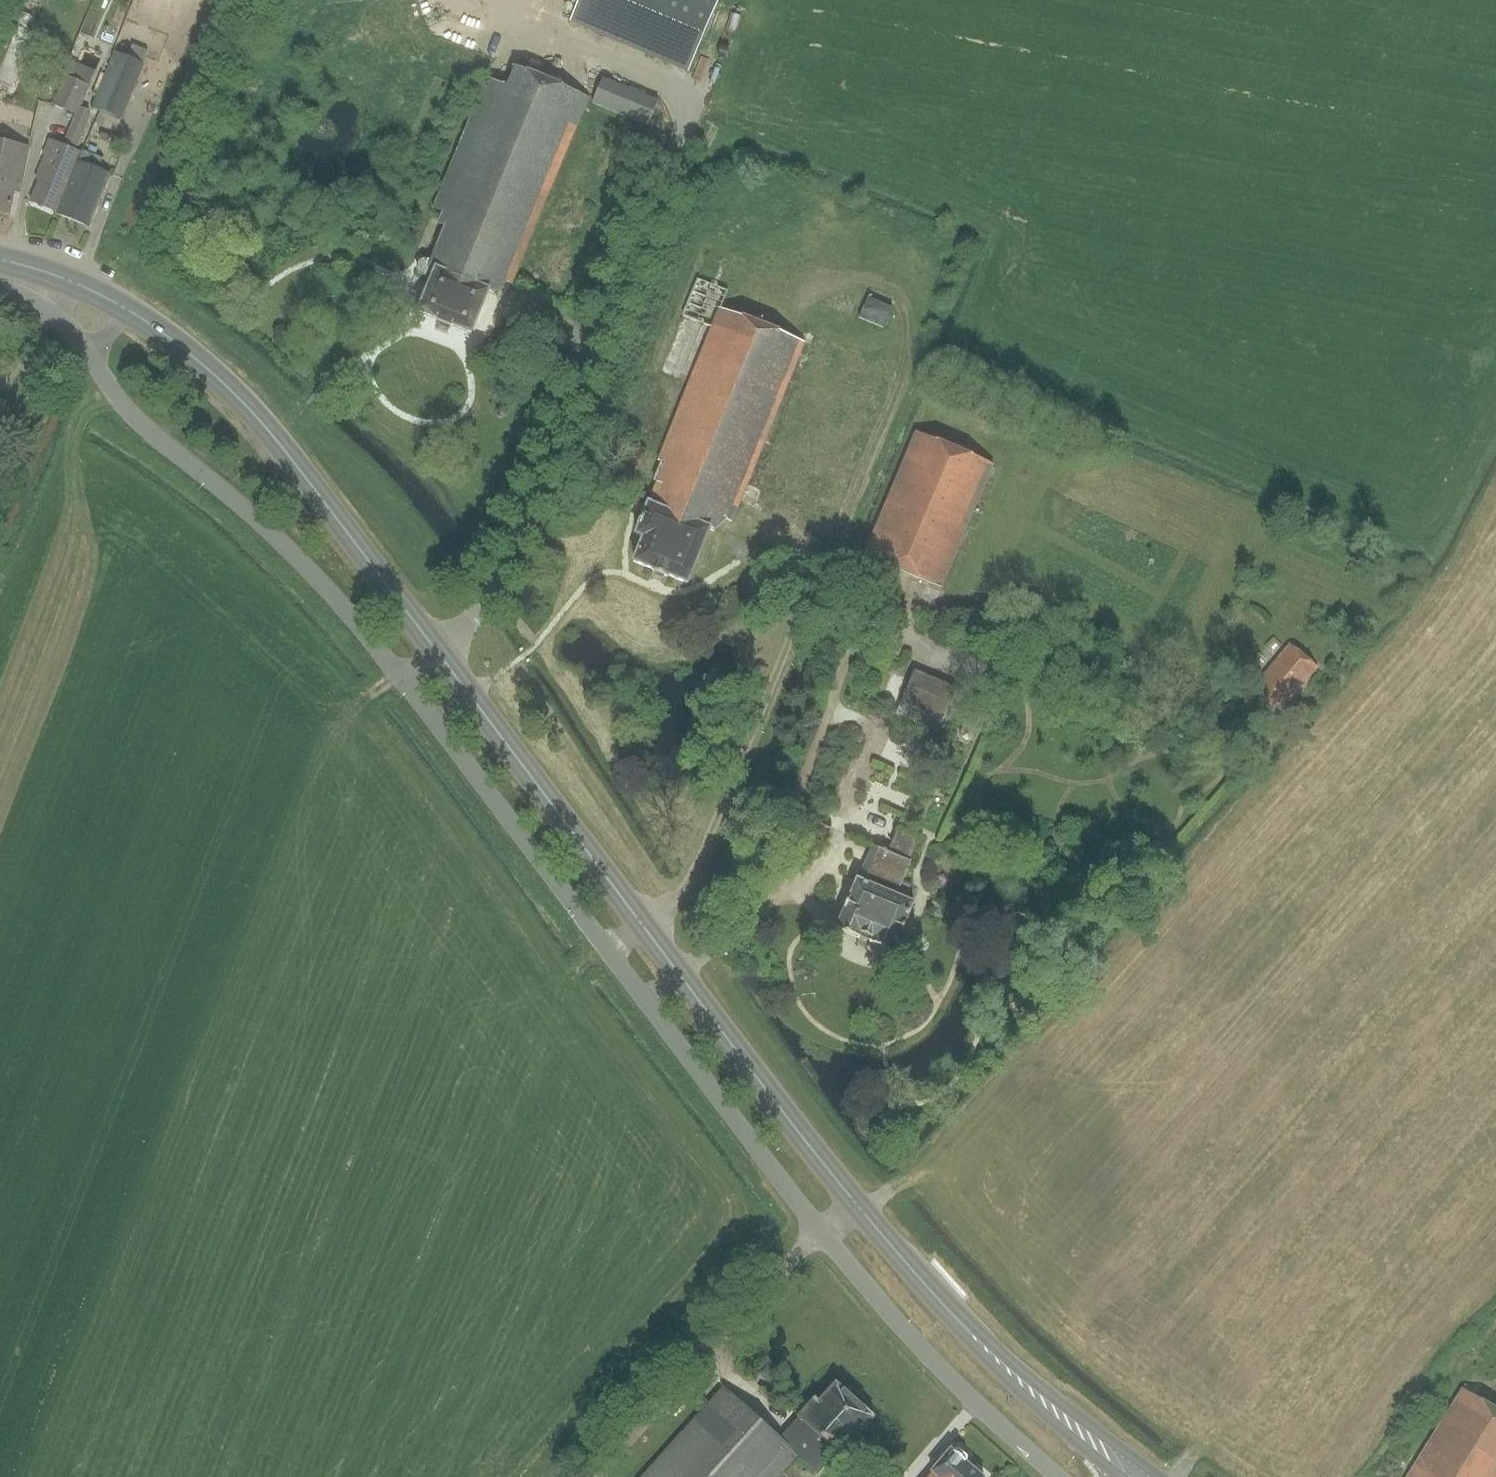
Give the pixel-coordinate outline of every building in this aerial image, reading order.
[(688,75),(720,0),(580,0),(569,25),(688,75)] [(33,35),(2,23),(0,26),(0,86),(11,90),(33,35)] [(123,120),(146,64),(117,53),(95,108),(123,120)] [(512,286),(589,98),(514,69),(509,82),(502,79),(499,86),(487,81),(434,210),(441,213),(437,224),(445,226),(430,265),(420,259),(414,275),(431,281),(417,314),(471,335),(489,293),(496,296),(505,283),(512,286)] [(77,116),(90,86),(67,76),(54,106),(77,116)] [(604,79),(593,106),(648,129),(659,102),(604,79)] [(10,216),(14,193),(21,194),(30,147),(0,141),(0,214),(10,216)] [(57,214),(81,154),(50,141),(43,157),(46,158),(37,181),(39,182),(30,203),(57,214)] [(81,154),(57,214),(89,228),(111,175),(99,170),(103,160),(83,151),(81,154)] [(810,351),(803,348),(806,343),(721,309),(740,264),(709,252),(682,315),(660,374),(690,386),(659,463),(661,464),(654,482),(658,483),(650,504),(648,502),(635,534),(643,537),(634,560),(689,582),(710,530),(715,532),(726,520),(733,523),(740,504),(828,540),(897,366),(817,334),(810,351)] [(893,309),(869,299),(860,319),(884,330),(893,309)] [(943,590),(994,468),(917,435),(865,558),(943,590)] [(639,471),(648,451),(637,447),(629,466),(639,471)] [(1291,702),(1320,669),(1291,644),(1255,686),(1262,692),(1255,700),(1269,713),(1277,705),(1280,708),(1288,699),(1291,702)] [(948,720),(952,711),(946,709),(954,688),(917,674),(905,703),(948,720)] [(893,953),(913,905),(905,900),(910,887),(902,884),(921,840),(899,831),(890,854),(874,847),(866,866),(870,868),(864,883),(855,879),(834,928),(893,953)] [(875,1415),(838,1382),(820,1402),(815,1398),(780,1437),(723,1386),(641,1476),(778,1476),(799,1454),(820,1473),(841,1450),(847,1455),(861,1438),(858,1435),(875,1415)] [(1462,1389),(1407,1476),(1495,1476),(1495,1410),(1462,1389)] [(966,1462),(967,1455),(959,1447),(951,1450),(949,1448),(931,1469),(933,1472),(929,1476),(983,1476),(966,1462)]
